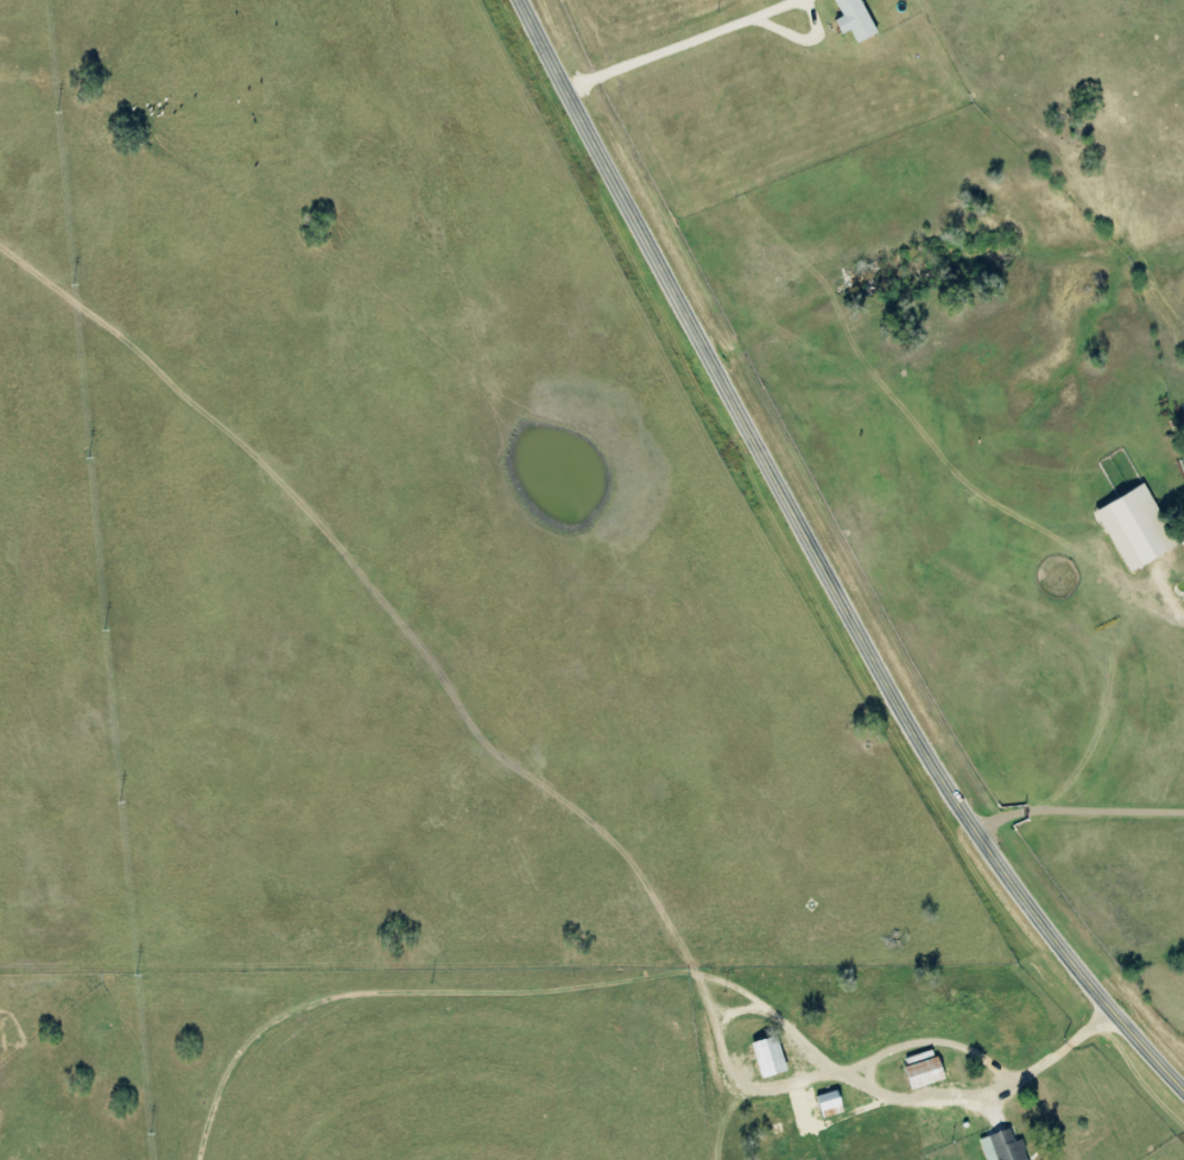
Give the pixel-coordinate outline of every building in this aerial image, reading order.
[(874,35),(860,0),(836,0),(854,43),(874,35)] [(1094,510),(1125,573),(1176,548),(1144,485),(1094,510)] [(1183,545),(1183,523),(1173,529),(1183,546),(1183,545)] [(786,1070),(775,1035),(749,1044),(760,1079),(786,1070)] [(909,1089),(943,1081),(938,1059),(904,1066),(909,1089)] [(821,1119),(842,1113),(836,1091),(815,1097),(821,1119)] [(986,1159),(1027,1159),(1020,1140),(1014,1142),(1009,1129),(979,1139),(986,1159)]
